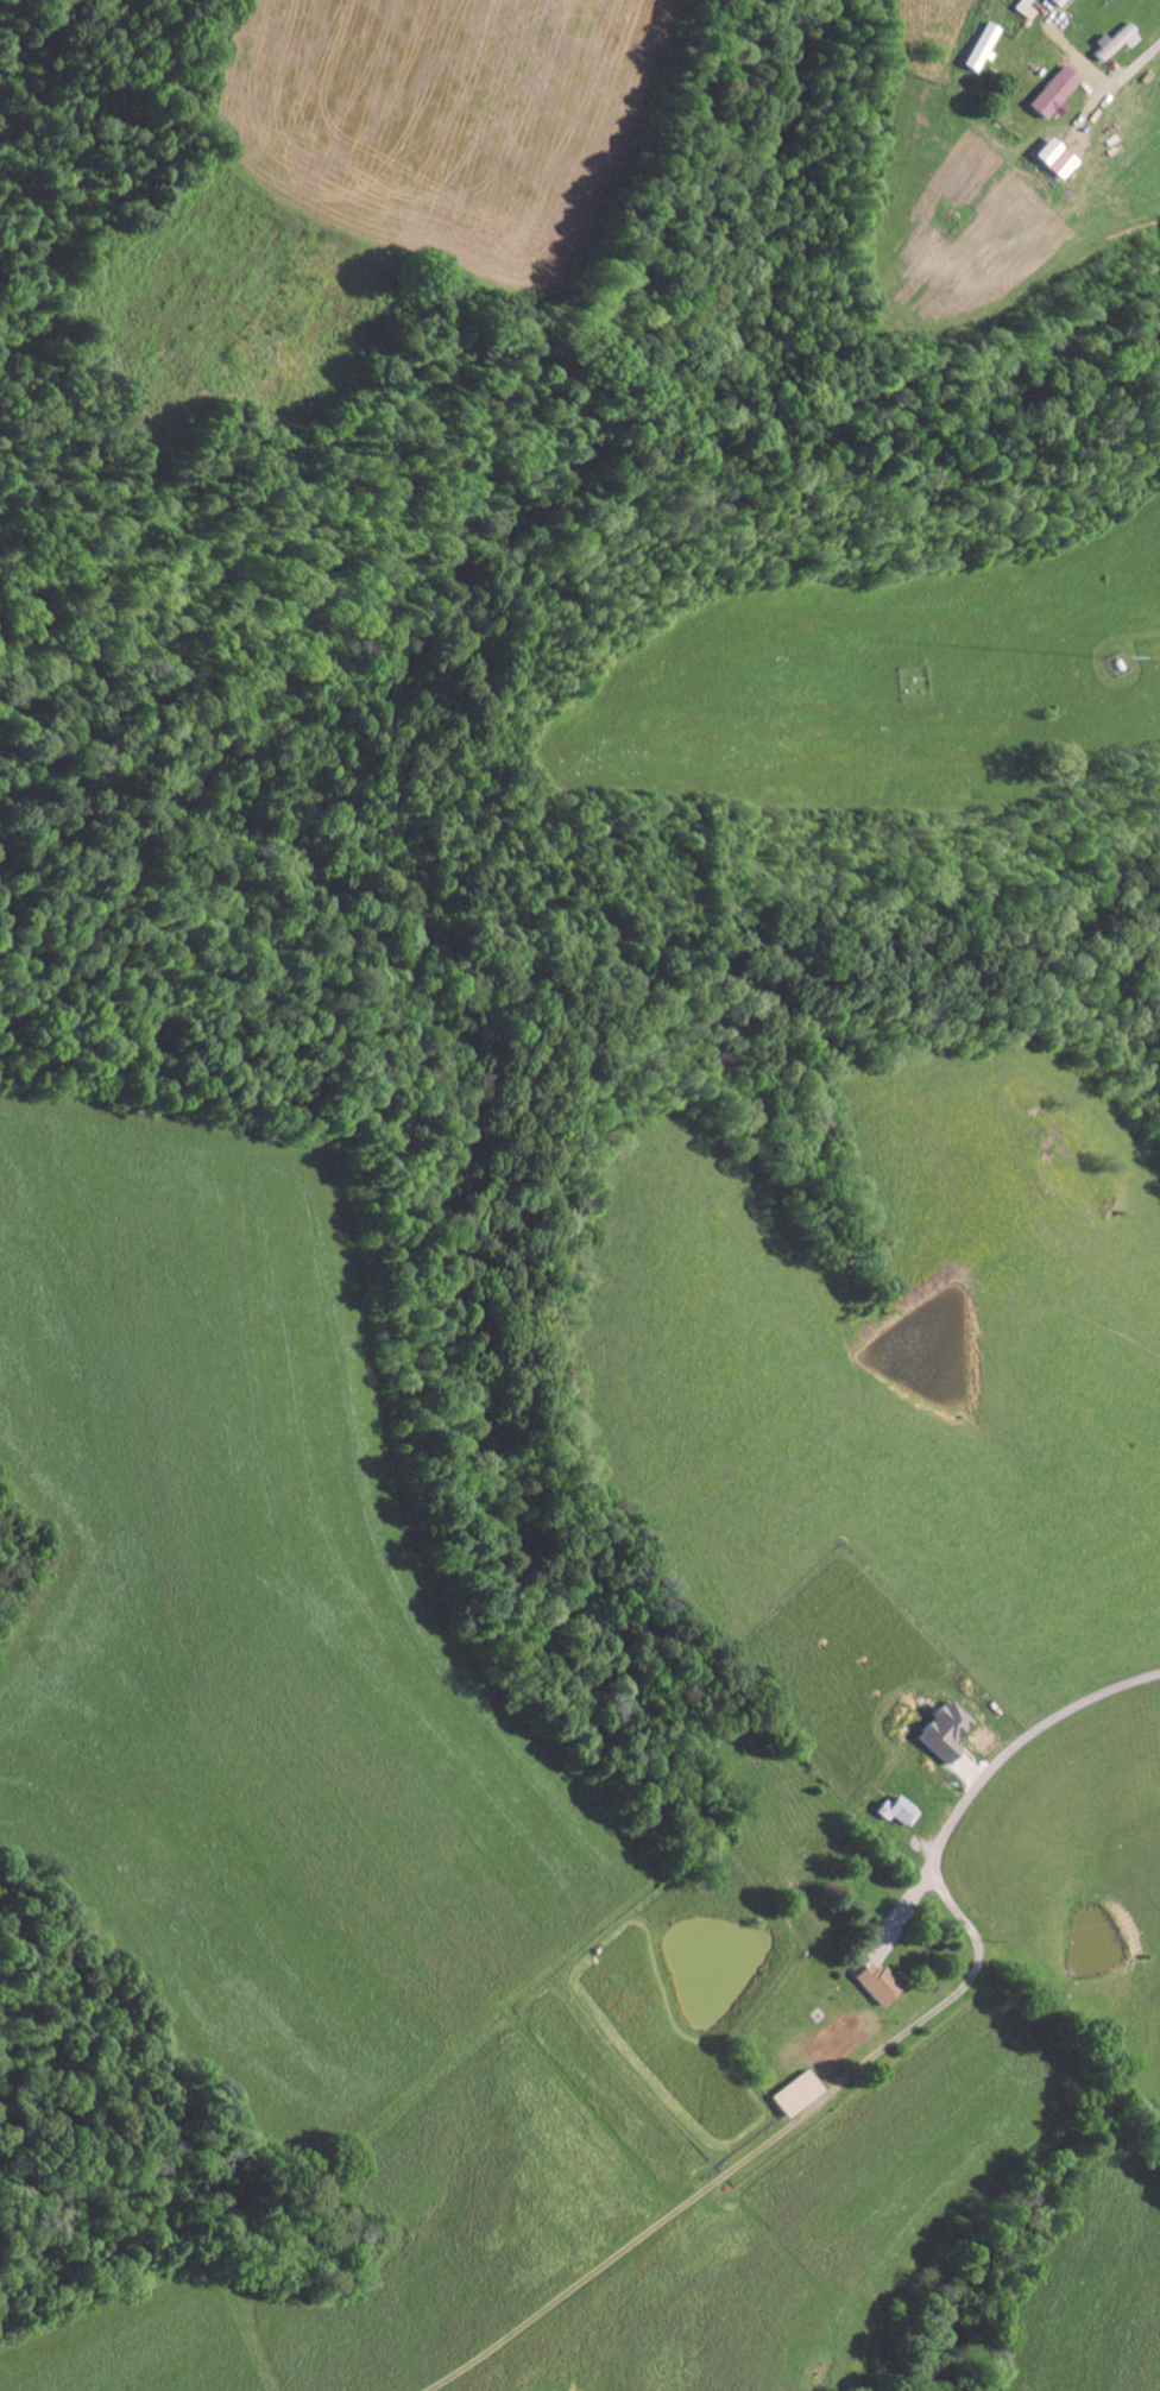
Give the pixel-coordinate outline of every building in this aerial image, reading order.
[(1058,9),(1065,0),(1048,0),(1047,1),(1058,9)] [(962,66),(977,74),(985,59),(987,60),(1003,30),(986,21),(962,66)] [(1097,64),(1119,44),(1124,49),(1136,38),(1122,24),(1104,41),(1101,38),(1086,52),(1097,64)] [(1024,106),(1041,121),(1077,81),(1060,66),(1024,106)] [(1029,156),(1057,182),(1074,163),(1047,137),(1029,156)] [(888,1805),(880,1801),(874,1812),(906,1830),(917,1810),(892,1796),(888,1805)] [(880,2008),(899,1987),(868,1959),(849,1979),(880,2008)] [(818,2092),(804,2071),(766,2097),(781,2118),(818,2092)]
